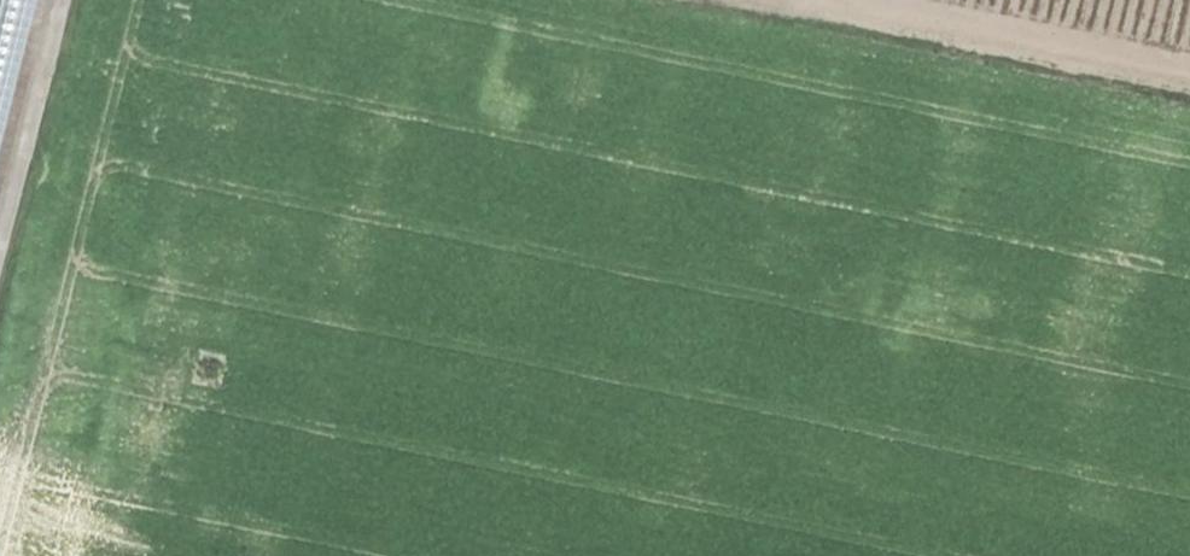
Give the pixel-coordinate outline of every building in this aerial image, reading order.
[(34,0),(0,0),(0,140),(34,0)]
